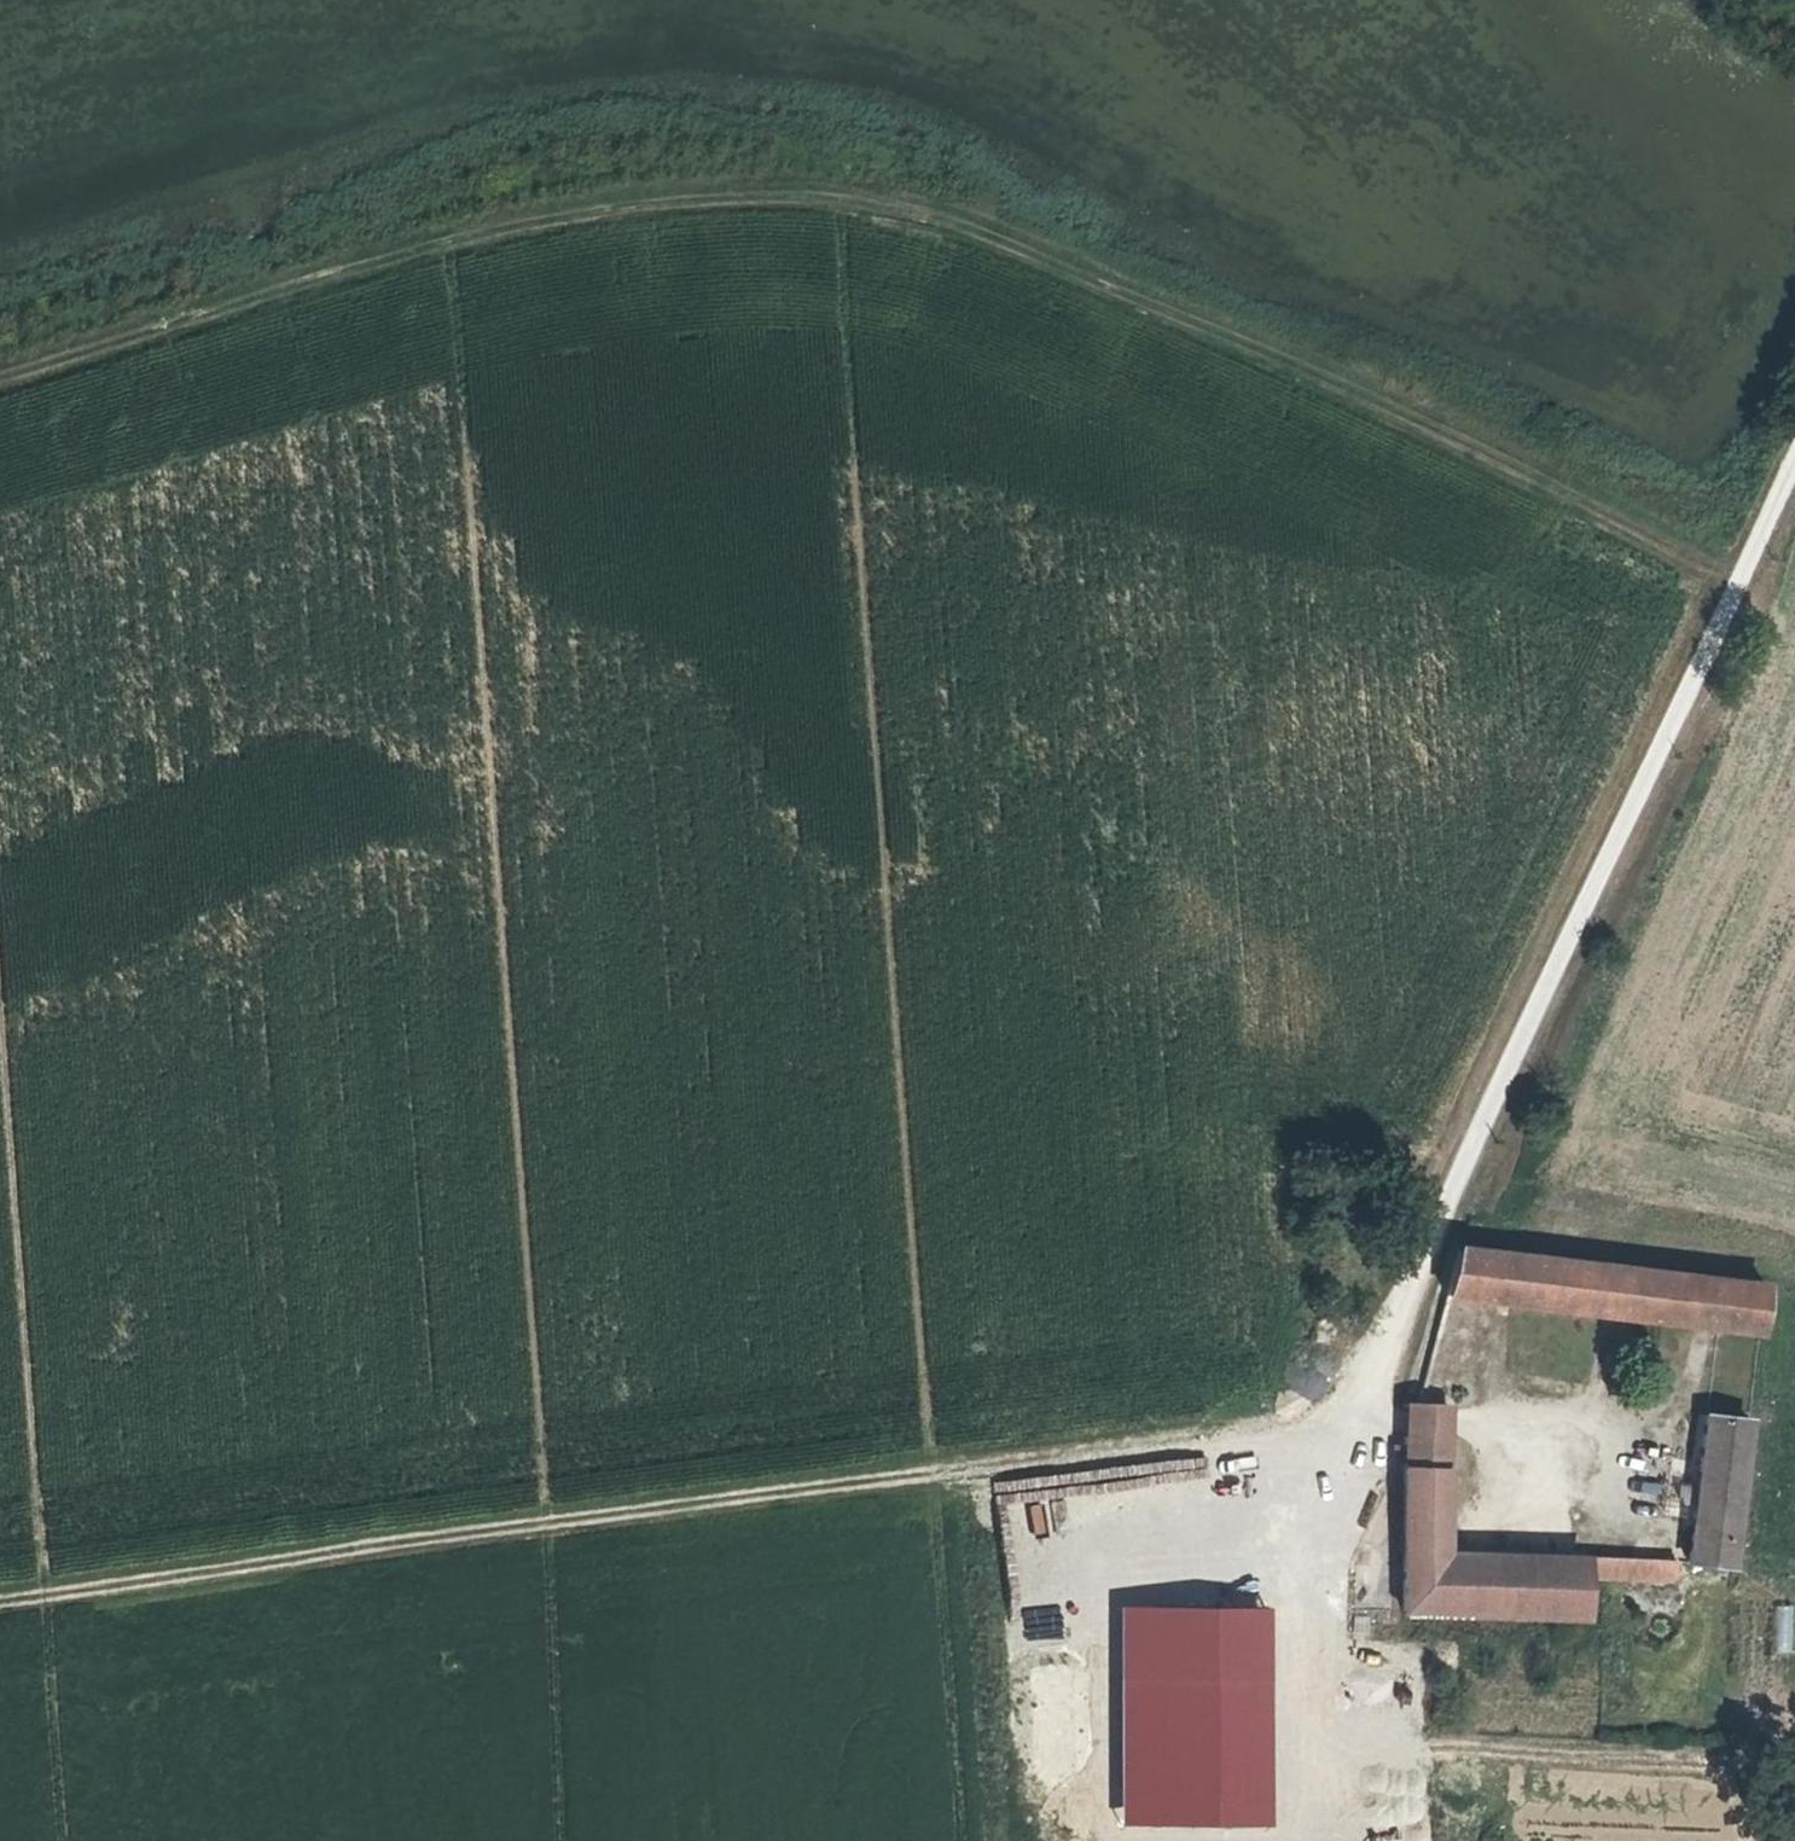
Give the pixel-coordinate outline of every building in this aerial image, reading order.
[(1408,1434),(1435,1435),(1458,1333),(1752,1381),(1761,1333),(1447,1274),(1408,1434)] [(1443,1435),(1435,1435),(1408,1434),(1399,1433),(1397,1471),(1442,1474),(1443,1435)] [(1740,1466),(1690,1461),(1671,1601),(1721,1606),(1740,1466)] [(1433,1652),(1437,1586),(1442,1474),(1397,1471),(1396,1521),(1392,1676),(1518,1682),(1517,1656),(1433,1652)] [(1573,1660),(1577,1617),(1578,1593),(1437,1586),(1433,1652),(1517,1656),(1573,1660)] [(1660,1598),(1578,1593),(1577,1617),(1659,1623),(1660,1598)] [(1794,1650),(1794,1604),(1772,1604),(1773,1651),(1794,1650)]
